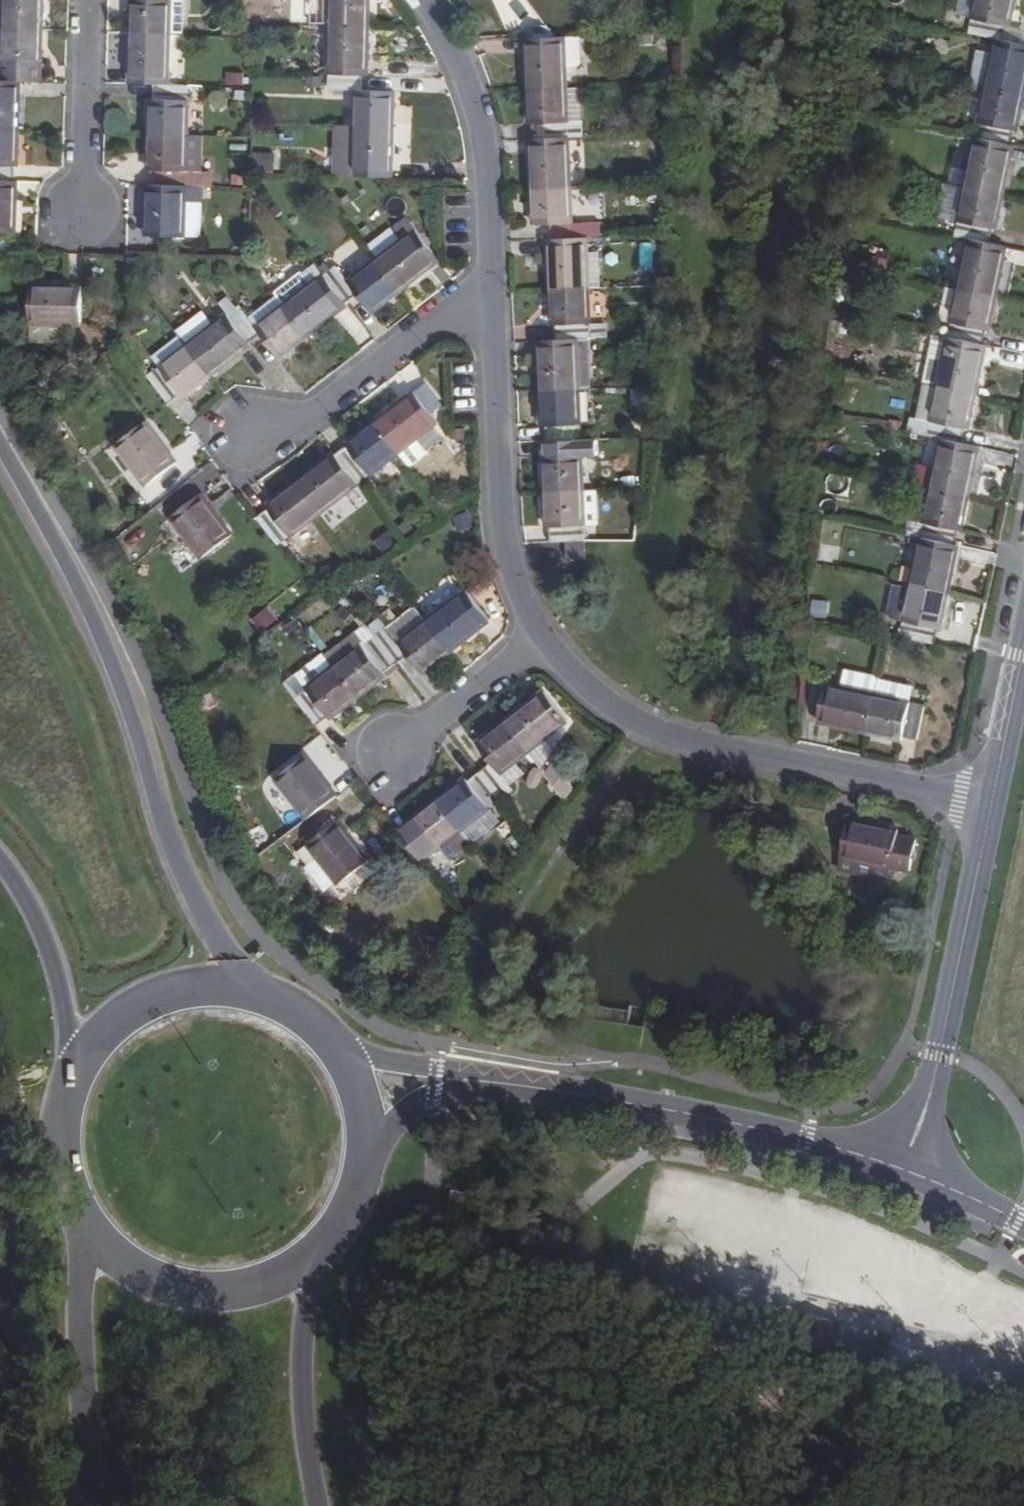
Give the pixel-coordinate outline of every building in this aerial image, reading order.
[(4,29),(41,30),(42,0),(5,0),(4,29)] [(131,34),(168,35),(169,0),(133,0),(131,34)] [(178,0),(169,0),(168,35),(181,36),(182,0),(178,0)] [(332,25),(369,26),(371,0),(332,0),(332,25)] [(969,35),(998,41),(1002,42),(1005,27),(1007,27),(1013,0),(976,0),(969,35)] [(369,26),(332,25),(330,74),(366,76),(368,76),(369,26)] [(32,64),(39,63),(41,30),(4,29),(3,63),(0,63),(0,80),(16,80),(19,80),(31,81),(32,64)] [(168,35),(131,34),(130,84),(151,85),(166,85),(168,35)] [(585,62),(585,36),(569,37),(570,67),(581,66),(585,62)] [(554,37),(529,38),(532,89),(570,87),(570,67),(569,37),(554,37)] [(987,90),(1023,98),(1023,47),(1003,43),(1002,42),(998,41),(987,90)] [(39,81),(39,63),(32,64),(31,81),(39,81)] [(366,76),(330,74),(330,89),(356,90),(356,126),(393,127),(395,92),(365,90),(366,76)] [(0,80),(0,131),(18,132),(19,80),(16,80),(0,80)] [(166,85),(151,85),(152,100),(149,100),(148,135),(185,136),(186,86),(166,85)] [(587,121),(586,86),(570,87),(572,121),(587,121)] [(587,138),(587,121),(572,121),(570,87),(532,89),(533,123),(536,124),(537,139),(572,138),(587,138)] [(976,140),(1012,148),(1015,133),(1017,133),(1023,103),(1023,98),(987,90),(976,140)] [(393,127),(356,126),(354,176),(392,177),(393,127)] [(0,131),(0,180),(13,180),(13,164),(16,164),(18,132),(0,131)] [(185,136),(148,135),(147,170),(149,170),(149,186),(184,187),(185,136)] [(537,139),(533,138),(536,189),(574,187),(572,138),(537,139)] [(976,140),(966,189),(1004,197),(1015,148),(1012,148),(976,140)] [(253,152),(252,172),(276,173),(276,153),(253,152)] [(575,157),(574,177),(588,178),(589,158),(575,157)] [(0,180),(0,231),(13,232),(15,180),(13,180),(0,180)] [(149,186),(146,186),(145,236),(182,236),(182,235),(198,236),(200,202),(184,201),(184,187),(149,186)] [(200,188),(184,187),(184,201),(200,202),(200,188)] [(574,187),(536,189),(537,225),(552,225),(552,239),(590,238),(589,223),(575,223),(574,187)] [(966,189),(955,239),(973,242),(990,246),(993,231),(996,231),(1004,197),(966,189)] [(424,224),(416,213),(408,219),(417,230),(424,224)] [(439,260),(417,230),(408,219),(396,228),(405,239),(377,260),(399,290),(439,260)] [(590,238),(552,239),(554,290),(592,288),(590,238)] [(990,246),(973,242),(962,291),(999,299),(1011,251),(990,246)] [(337,265),(324,274),(345,302),(357,293),(372,311),(399,290),(377,260),(349,281),(337,265)] [(324,274),(283,305),(306,335),(347,304),(345,302),(324,274)] [(34,285),(33,322),(84,323),(85,287),(34,285)] [(592,288),(554,290),(555,325),(558,325),(559,340),(578,339),(595,338),(607,337),(606,323),(594,324),(592,288)] [(962,291),(951,340),(986,348),(989,333),(993,333),(999,299),(962,291)] [(239,306),(228,313),(249,341),(260,334),(278,356),(306,335),(283,305),(255,327),(239,306)] [(228,313),(186,345),(209,376),(250,345),(249,341),(228,313)] [(951,340),(937,337),(926,387),(941,390),(951,340)] [(559,340),(541,341),(543,391),(580,390),(578,339),(559,340)] [(951,340),(941,390),(979,398),(989,348),(986,348),(951,340)] [(186,345),(146,375),(168,403),(180,395),(182,397),(209,376),(186,345)] [(580,390),(543,391),(544,428),(547,429),(548,441),(582,440),(580,390)] [(941,390),(930,439),(944,441),(965,446),(968,432),(971,432),(979,398),(941,390)] [(416,395),(377,424),(399,454),(410,468),(428,455),(417,440),(438,425),(416,395)] [(912,418),(908,431),(928,436),(931,423),(912,418)] [(350,448),(338,457),(359,485),(399,454),(377,424),(349,445),(350,448)] [(145,425),(117,447),(148,487),(176,465),(145,425)] [(582,440),(548,441),(548,457),(545,458),(546,492),(585,490),(582,440)] [(944,441),(933,491),(970,499),(980,449),(965,446),(944,441)] [(336,456),(295,487),(318,516),(359,485),(338,457),(336,456)] [(271,510),(258,519),(279,546),(318,516),(295,487),(270,507),(271,510)] [(585,490),(586,541),(598,540),(597,489),(585,490)] [(585,490),(546,492),(547,526),(551,528),(552,543),(567,542),(586,541),(585,490)] [(933,491),(923,540),(958,546),(960,533),(963,533),(970,499),(933,491)] [(201,497),(174,519),(203,558),(232,537),(201,497)] [(453,516),(457,532),(473,527),(469,512),(453,516)] [(373,540),(383,554),(399,543),(390,529),(373,540)] [(923,540),(913,588),(950,596),(960,548),(958,546),(923,540)] [(586,541),(567,542),(568,563),(588,561),(586,541)] [(913,588),(902,639),(936,646),(941,631),(943,631),(950,596),(913,588)] [(468,590),(427,622),(451,651),(491,620),(468,590)] [(264,633),(279,620),(268,606),(253,619),(264,633)] [(400,643),(427,622),(416,607),(388,628),(400,643)] [(451,651),(427,622),(400,643),(379,619),(369,628),(376,637),(397,664),(409,656),(423,673),(451,651)] [(336,668),(376,637),(369,628),(367,625),(327,657),(336,668)] [(376,637),(336,668),(359,697),(387,676),(386,673),(397,664),(376,637)] [(336,668),(295,700),(317,727),(330,717),(331,719),(359,697),(336,668)] [(880,679),(880,677),(879,677),(845,670),(841,688),(876,695),(880,679)] [(926,706),(930,690),(880,679),(876,695),(926,706)] [(841,688),(826,685),(818,722),(868,733),(876,695),(841,688)] [(546,693),(505,723),(528,753),(568,722),(546,693)] [(926,706),(876,695),(868,733),(903,739),(905,736),(919,738),(926,706)] [(492,762),(480,771),(501,799),(513,789),(501,774),(528,753),(505,723),(478,745),(492,762)] [(540,768),(552,751),(544,740),(528,753),(540,768)] [(309,754),(279,777),(311,818),(341,795),(309,754)] [(571,788),(554,765),(546,775),(563,798),(571,788)] [(466,778),(437,800),(461,831),(488,809),(501,799),(480,771),(468,780),(466,778)] [(413,825),(400,834),(422,861),(461,831),(437,800),(411,822),(413,825)] [(471,843),(498,821),(488,809),(461,831),(471,843)] [(920,843),(901,839),(902,833),(852,822),(844,859),(845,859),(893,869),(894,869),(913,874),(920,843)] [(340,823),(314,843),(344,882),(372,861),(340,823)] [(845,851),(850,832),(844,831),(839,850),(845,851)] [(890,882),(893,869),(845,859),(842,872),(890,882)]
